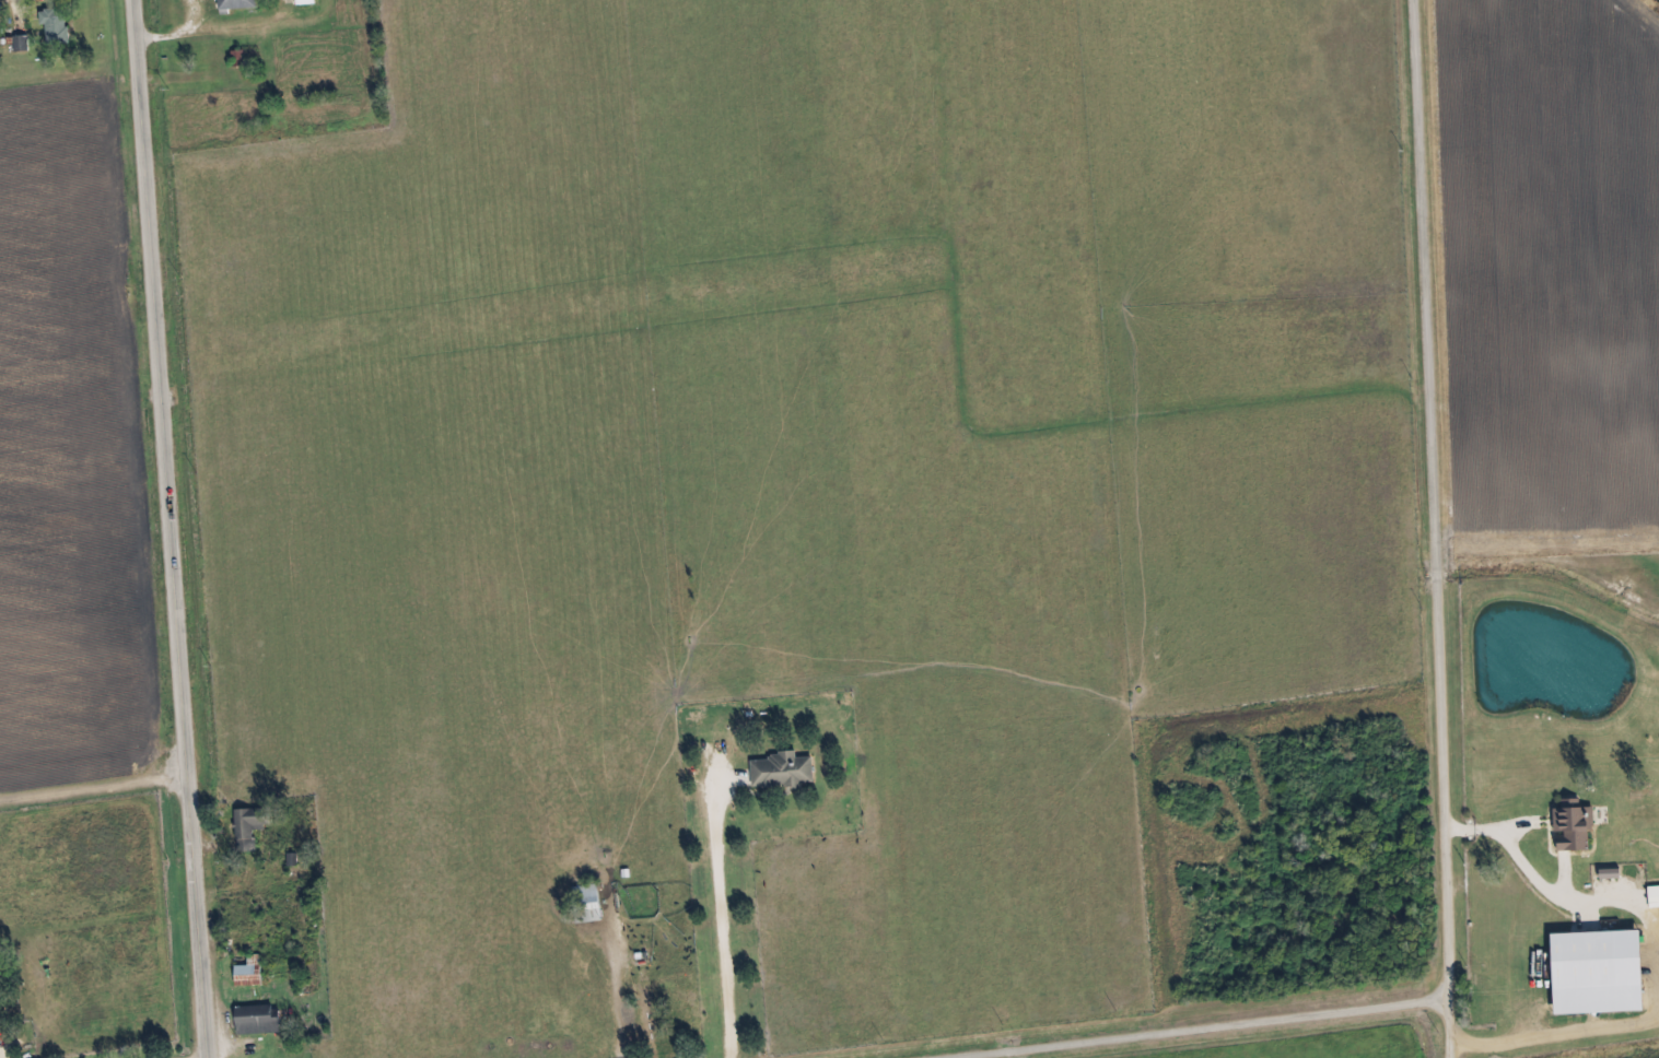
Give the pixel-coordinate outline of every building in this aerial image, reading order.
[(222,12),(260,10),(259,0),(221,0),(222,12)] [(48,26),(49,47),(70,46),(69,11),(42,12),(42,27),(48,26)] [(15,39),(17,54),(31,53),(29,37),(15,39)] [(814,758),(799,759),(798,755),(752,759),(754,791),(805,787),(805,785),(816,784),(814,758)] [(1556,811),(1557,835),(1559,835),(1560,853),(1595,851),(1593,808),(1582,809),(1582,801),(1564,801),(1564,810),(1556,811)] [(257,853),(257,832),(269,831),(268,811),(237,812),(239,854),(257,853)] [(1602,881),(1623,880),(1623,870),(1602,871),(1602,881)] [(583,925),(605,922),(599,886),(577,890),(583,925)] [(1650,888),(1652,910),(1658,909),(1658,888),(1650,888)] [(1558,1016),(1647,1013),(1644,932),(1555,935),(1558,1016)] [(237,988),(264,987),(263,966),(237,966),(237,988)] [(238,1009),(239,1036),(282,1035),(281,1008),(238,1009)]
